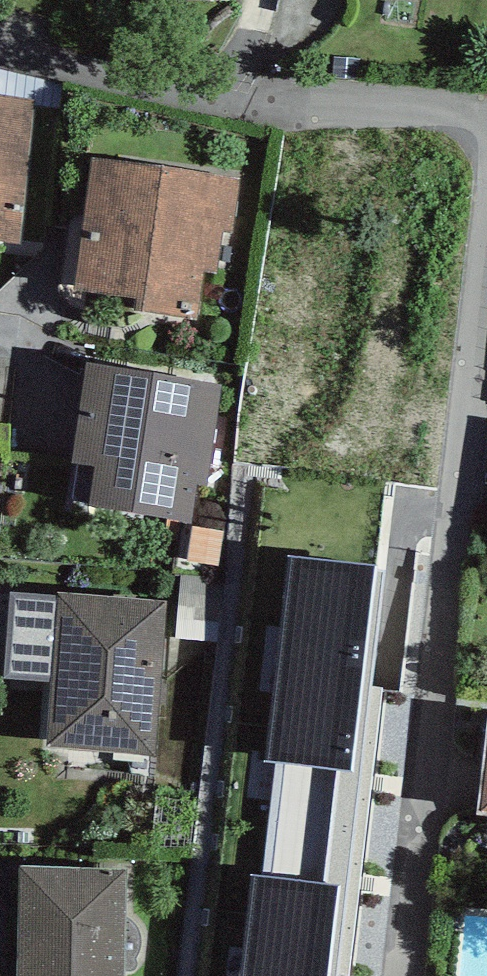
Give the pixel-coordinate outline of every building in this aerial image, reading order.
[(24,251),(38,100),(0,96),(0,248),(24,251)] [(227,175),(99,160),(82,303),(211,317),(227,175)] [(217,389),(88,376),(73,519),(202,532),(217,389)] [(165,619),(62,615),(57,770),(159,774),(165,619)] [(293,737),(269,944),(214,938),(210,975),(349,975),(375,746),(293,737)] [(19,881),(18,975),(132,975),(134,882),(19,881)]
